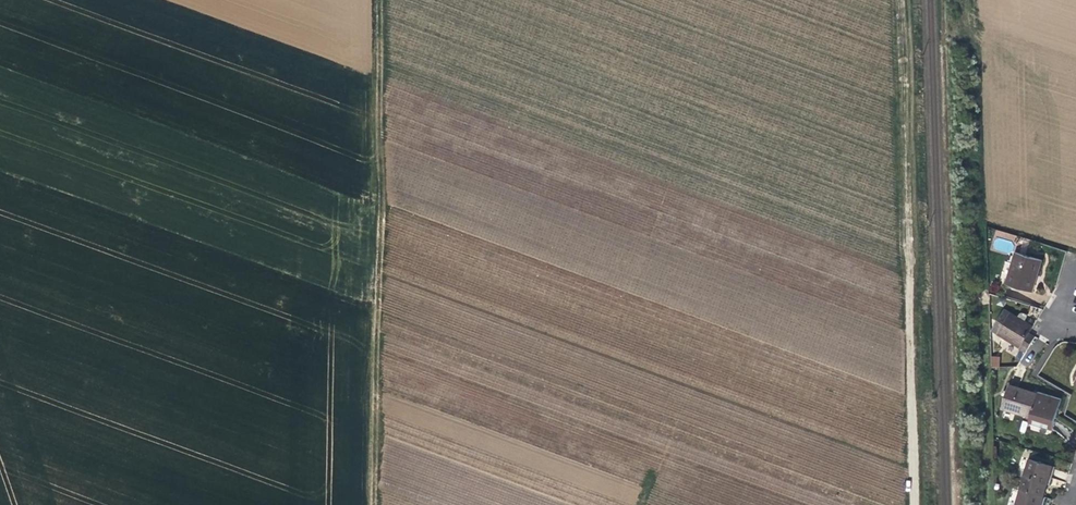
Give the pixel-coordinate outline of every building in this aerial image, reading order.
[(1035,280),(1041,260),(1016,252),(1006,284),(1031,292),(1035,280)] [(1035,337),(1029,333),(1032,327),(1019,319),(1009,313),(997,333),(1027,351),(1035,337)] [(991,356),(990,368),(999,368),(999,356),(991,356)] [(1030,417),(1037,395),(1028,392),(1008,386),(1006,391),(1003,391),(1002,395),(1005,396),(1001,408),(1030,417)] [(1056,415),(1061,399),(1038,392),(1037,395),(1030,417),(1028,423),(1052,431),(1056,415)] [(1046,484),(1052,466),(1029,459),(1020,490),(1043,497),(1046,484)] [(1043,497),(1020,490),(1015,504),(1040,504),(1043,497)]
